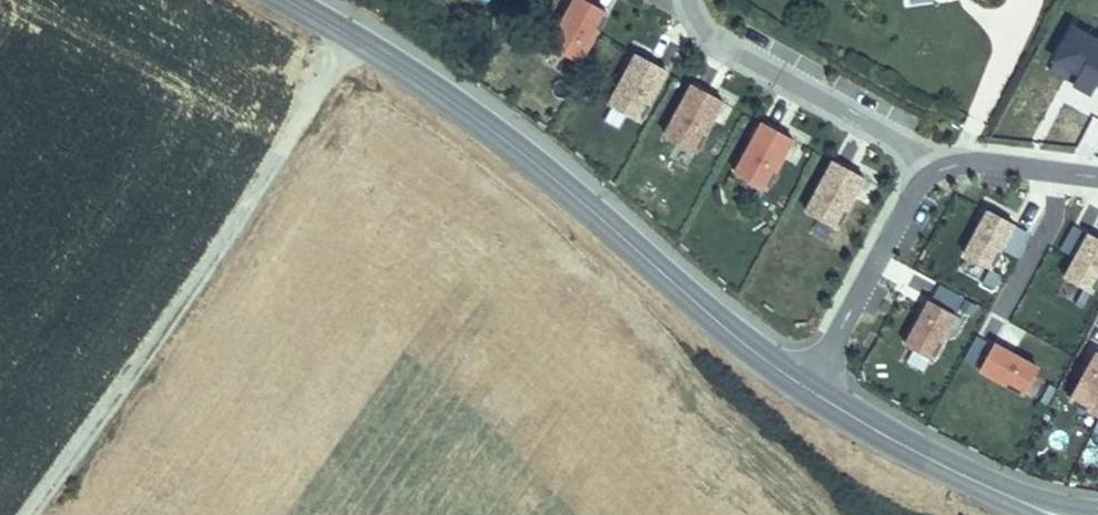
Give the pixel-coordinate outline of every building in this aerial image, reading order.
[(580,63),(608,12),(586,0),(576,0),(551,47),(580,63)] [(1074,83),(1092,94),(1097,83),(1097,41),(1073,27),(1055,60),(1079,73),(1074,83)] [(667,71),(638,55),(632,65),(629,71),(610,105),(639,121),(667,71)] [(694,85),(666,136),(695,152),(714,118),(717,112),(723,101),(694,85)] [(764,123),(736,175),(765,190),(784,156),(787,150),(793,139),(764,123)] [(835,162),(807,213),(836,229),(855,195),(858,189),(864,178),(835,162)] [(1014,225),(990,211),(965,256),(990,269),(1014,225)] [(1061,249),(1077,258),(1091,234),(1074,225),(1061,249)] [(1014,226),(1000,250),(1017,259),(1030,235),(1014,226)] [(1091,234),(1066,278),(1091,292),(1097,279),(1097,239),(1091,234)] [(994,290),(1002,275),(990,269),(982,284),(994,290)] [(940,284),(930,303),(955,316),(965,297),(940,284)] [(1091,292),(1085,289),(1076,303),(1083,307),(1091,292)] [(955,316),(930,303),(924,313),(921,320),(906,347),(931,360),(947,330),(954,334),(961,320),(955,316)] [(980,370),(994,346),(976,336),(962,360),(980,370)] [(980,370),(1025,395),(1038,371),(994,346),(980,370)] [(1095,353),(1069,400),(1097,416),(1097,355),(1095,353)] [(1056,388),(1049,385),(1040,403),(1046,406),(1056,388)]
